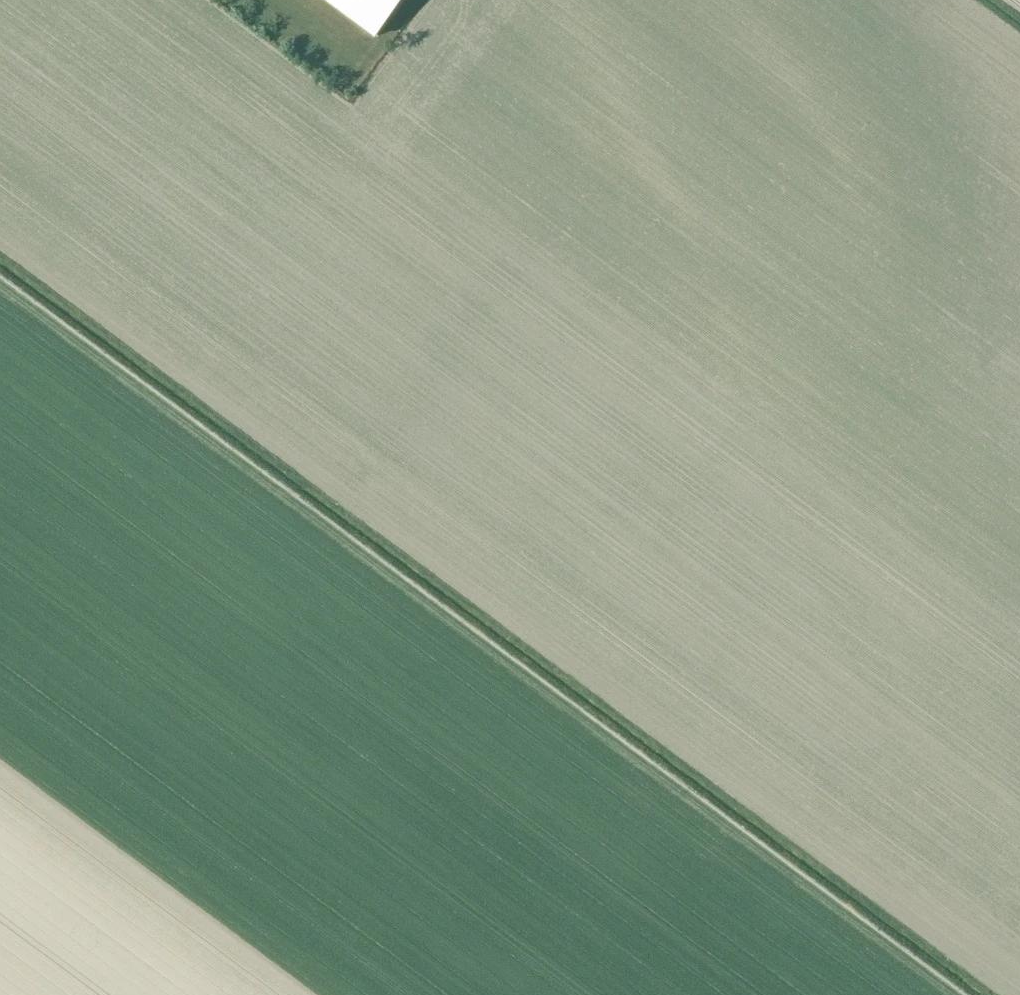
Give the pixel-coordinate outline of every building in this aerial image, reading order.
[(375,42),(406,0),(319,0),(375,42)]
